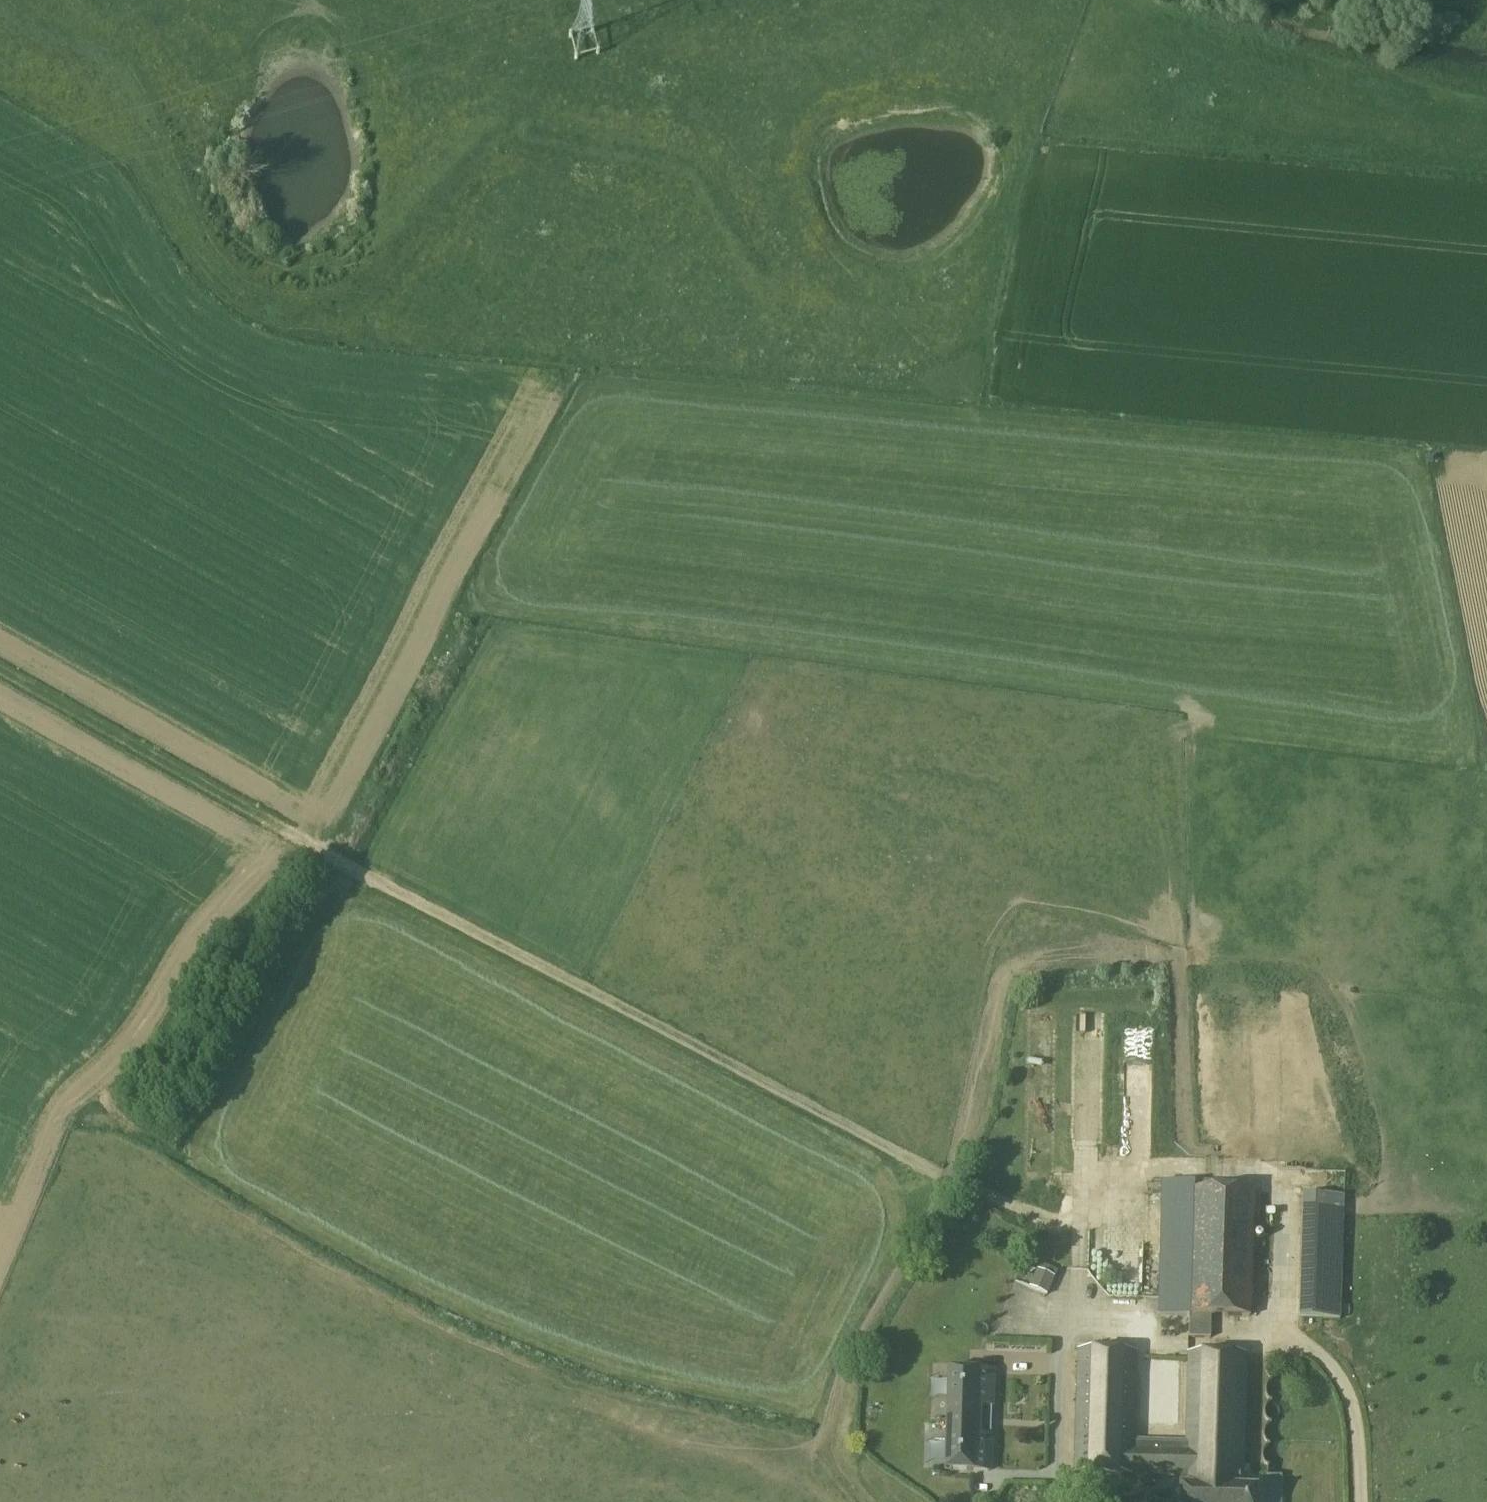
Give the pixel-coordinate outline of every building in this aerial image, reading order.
[(566,39),(574,58),(593,50),(586,32),(566,39)] [(1252,1317),(1256,1192),(1194,1189),(1194,1182),(1162,1182),(1159,1315),(1190,1315),(1189,1338),(1211,1338),(1211,1316),(1252,1317)] [(1303,1194),(1300,1317),(1341,1318),(1344,1195),(1303,1194)] [(1037,1270),(1030,1287),(1047,1295),(1054,1278),(1037,1270)] [(1134,1440),(1137,1352),(1076,1350),(1074,1474),(1181,1478),(1181,1501),(1257,1501),(1257,1488),(1246,1487),(1249,1354),(1188,1353),(1186,1442),(1134,1440)] [(1143,1406),(1179,1407),(1180,1366),(1144,1365),(1143,1406)] [(948,1403),(947,1422),(979,1422),(979,1407),(992,1407),(993,1373),(948,1372),(948,1375),(954,1375),(953,1403),(948,1403)] [(979,1422),(947,1422),(946,1438),(952,1439),(951,1467),(946,1466),(946,1470),(990,1471),(991,1437),(979,1436),(979,1422)]
